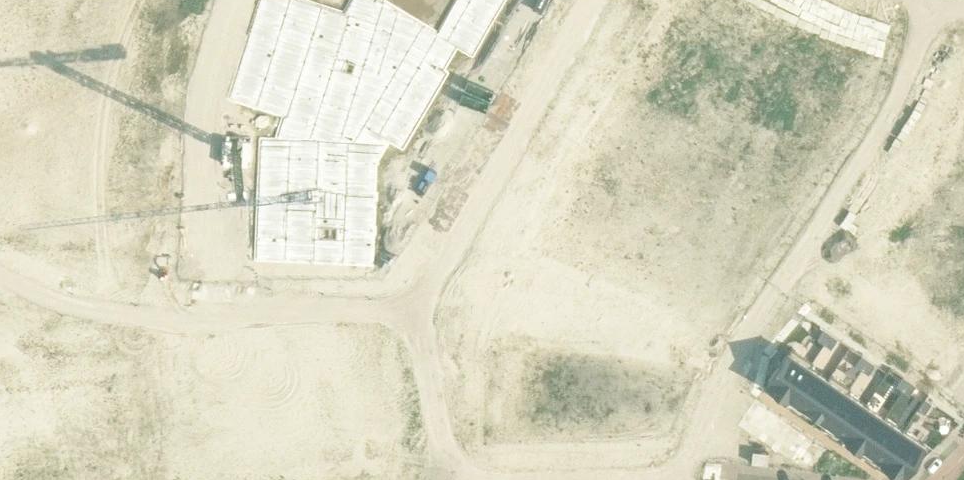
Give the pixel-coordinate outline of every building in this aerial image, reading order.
[(347,13),(310,0),(263,0),(229,98),(284,116),(277,138),(261,137),(251,259),(369,269),(378,165),(391,143),(405,151),(451,75),(447,72),(461,50),(476,60),(512,0),(454,0),(459,3),(438,37),(384,4),(386,0),(355,0),(347,13)] [(661,1),(697,25),(707,9),(694,0),(662,0),(661,1)] [(802,30),(815,35),(816,31),(837,39),(852,0),(827,0),(823,9),(812,5),(802,30)] [(837,39),(857,48),(855,53),(868,58),(878,33),(867,28),(875,8),(856,0),(852,0),(837,39)] [(661,1),(652,17),(687,40),(697,25),(661,1)] [(652,17),(642,34),(644,35),(645,34),(677,56),(687,40),(652,17)] [(717,28),(712,35),(722,42),(727,35),(717,28)] [(644,35),(635,49),(668,71),(677,56),(645,34),(644,35)] [(712,35),(708,42),(718,49),(722,42),(712,35)] [(635,49),(625,65),(658,87),(668,71),(635,49)] [(808,55),(803,61),(813,68),(817,61),(808,55)] [(697,59),(693,66),(703,72),(707,66),(697,59)] [(617,78),(616,80),(649,102),(658,87),(625,65),(617,78)] [(693,66),(689,73),(699,79),(703,72),(693,66)] [(833,72),(823,88),(856,109),(856,108),(866,93),(833,72)] [(614,79),(605,95),(639,118),(649,102),(616,80),(617,78),(615,77),(614,79)] [(792,80),(788,86),(798,93),(802,86),(792,80)] [(788,86),(783,93),(794,100),(798,93),(788,86)] [(823,88),(813,103),(846,125),(846,126),(847,127),(858,109),(856,108),(856,109),(823,88)] [(678,90),(674,97),(684,104),(688,97),(678,90)] [(605,95),(594,111),(596,112),(597,111),(629,133),(639,118),(605,95)] [(674,97),(670,104),(680,110),(684,104),(674,97)] [(813,103),(804,119),(837,141),(846,126),(846,125),(813,103)] [(773,110),(768,117),(778,124),(783,117),(773,110)] [(950,133),(963,138),(963,113),(957,110),(950,133)] [(596,112),(587,127),(620,149),(629,133),(597,111),(596,112)] [(768,117),(764,124),(774,131),(778,124),(768,117)] [(804,119),(794,134),(827,156),(837,141),(804,119)] [(659,121),(655,128),(665,134),(669,128),(659,121)] [(587,127),(577,143),(610,165),(620,149),(587,127)] [(655,128),(651,135),(660,141),(665,134),(655,128)] [(943,155),(963,162),(963,138),(950,133),(943,155)] [(794,134),(785,150),(818,172),(827,156),(794,134)] [(754,141),(749,148),(759,155),(764,148),(754,141)] [(749,148),(745,155),(755,162),(759,155),(749,148)] [(640,152),(636,159),(646,166),(650,159),(640,152)] [(936,178),(963,187),(963,162),(943,155),(936,178)] [(636,159),(631,166),(641,172),(646,166),(636,159)] [(566,164),(558,184),(595,199),(602,179),(566,164)] [(734,172),(730,179),(740,186),(744,179),(734,172)] [(730,179),(726,186),(736,193),(740,186),(730,179)] [(558,184),(551,202),(588,217),(595,199),(558,184)] [(920,205),(949,230),(948,231),(955,238),(963,228),(963,212),(936,187),(920,205)] [(613,198),(610,205),(621,210),(624,202),(613,198)] [(715,203),(711,210),(721,217),(725,210),(715,203)] [(610,205),(607,213),(618,217),(621,210),(610,205)] [(920,205),(905,222),(934,247),(948,231),(949,230),(920,205)] [(711,210),(707,217),(717,224),(721,217),(711,210)] [(640,212),(636,223),(643,226),(647,215),(640,212)] [(647,215),(643,226),(650,229),(655,218),(647,215)] [(905,222),(889,239),(918,265),(919,264),(934,247),(905,222)] [(673,225),(669,237),(676,240),(681,229),(673,225)] [(681,229),(676,240),(684,243),(688,232),(681,229)] [(599,234),(596,241),(607,246),(610,238),(599,234)] [(706,239),(702,250),(709,254),(714,242),(706,239)] [(873,253),(873,254),(907,285),(908,284),(923,267),(919,264),(918,265),(889,239),(875,255),(873,253)] [(596,241),(593,249),(604,253),(607,246),(596,241)] [(723,245),(719,257),(726,260),(730,248),(723,245)] [(730,248),(726,260),(733,263),(738,251),(730,248)] [(873,254),(857,271),(886,297),(886,298),(893,304),(910,286),(908,284),(907,285),(873,254)] [(857,271),(842,288),(871,314),(886,298),(886,297),(857,271)] [(944,277),(939,283),(948,291),(954,285),(944,277)] [(939,283),(934,289),(943,297),(948,291),(939,283)] [(842,288),(827,306),(855,332),(871,314),(842,288)] [(0,309),(0,395),(18,389),(24,408),(62,398),(33,300),(0,309)] [(914,311),(909,317),(918,325),(923,319),(914,311)] [(909,317),(903,323),(913,331),(918,325),(909,317)] [(947,342),(963,360),(963,325),(947,342)] [(824,328),(817,338),(824,343),(831,333),(824,328)] [(831,333),(824,343),(830,347),(837,337),(831,333)] [(920,369),(937,386),(946,377),(963,395),(963,360),(947,342),(920,369)] [(791,346),(766,382),(787,396),(809,364),(810,364),(813,361),(812,360),(791,346)] [(861,354),(855,364),(861,368),(868,358),(861,354)] [(887,354),(882,361),(892,368),(897,361),(887,354)] [(665,355),(641,356),(642,400),(667,399),(665,355)] [(618,357),(595,358),(596,401),(620,401),(618,357)] [(526,358),(502,359),(504,405),(527,404),(526,360),(526,358)] [(595,358),(571,358),(573,402),(596,401),(595,358)] [(868,358),(861,368),(868,373),(875,363),(868,358)] [(809,364),(787,396),(806,409),(828,377),(827,376),(810,364),(809,364)] [(828,377),(806,409),(825,422),(847,390),(848,390),(850,386),(849,386),(831,373),(830,372),(827,376),(828,377)] [(903,375),(896,385),(902,389),(909,379),(903,375)] [(909,379),(902,389),(909,394),(916,384),(909,379)] [(847,390),(825,422),(844,435),(866,403),(848,390),(847,390)] [(925,397),(918,407),(925,412),(931,402),(925,397)] [(866,403),(844,435),(863,447),(884,415),(866,403)] [(884,415),(863,447),(881,460),(903,428),(884,415)] [(672,427),(664,427),(665,440),(673,440),(672,427)] [(903,428),(881,460),(902,474),(917,453),(921,455),(926,448),(922,445),(924,442),(903,428)] [(605,429),(597,430),(598,442),(606,442),(605,429)] [(597,430),(590,430),(590,442),(598,442),(597,430)] [(528,432),(520,432),(521,445),(529,445),(528,432)] [(751,462),(767,464),(768,452),(752,450),(751,462)]
